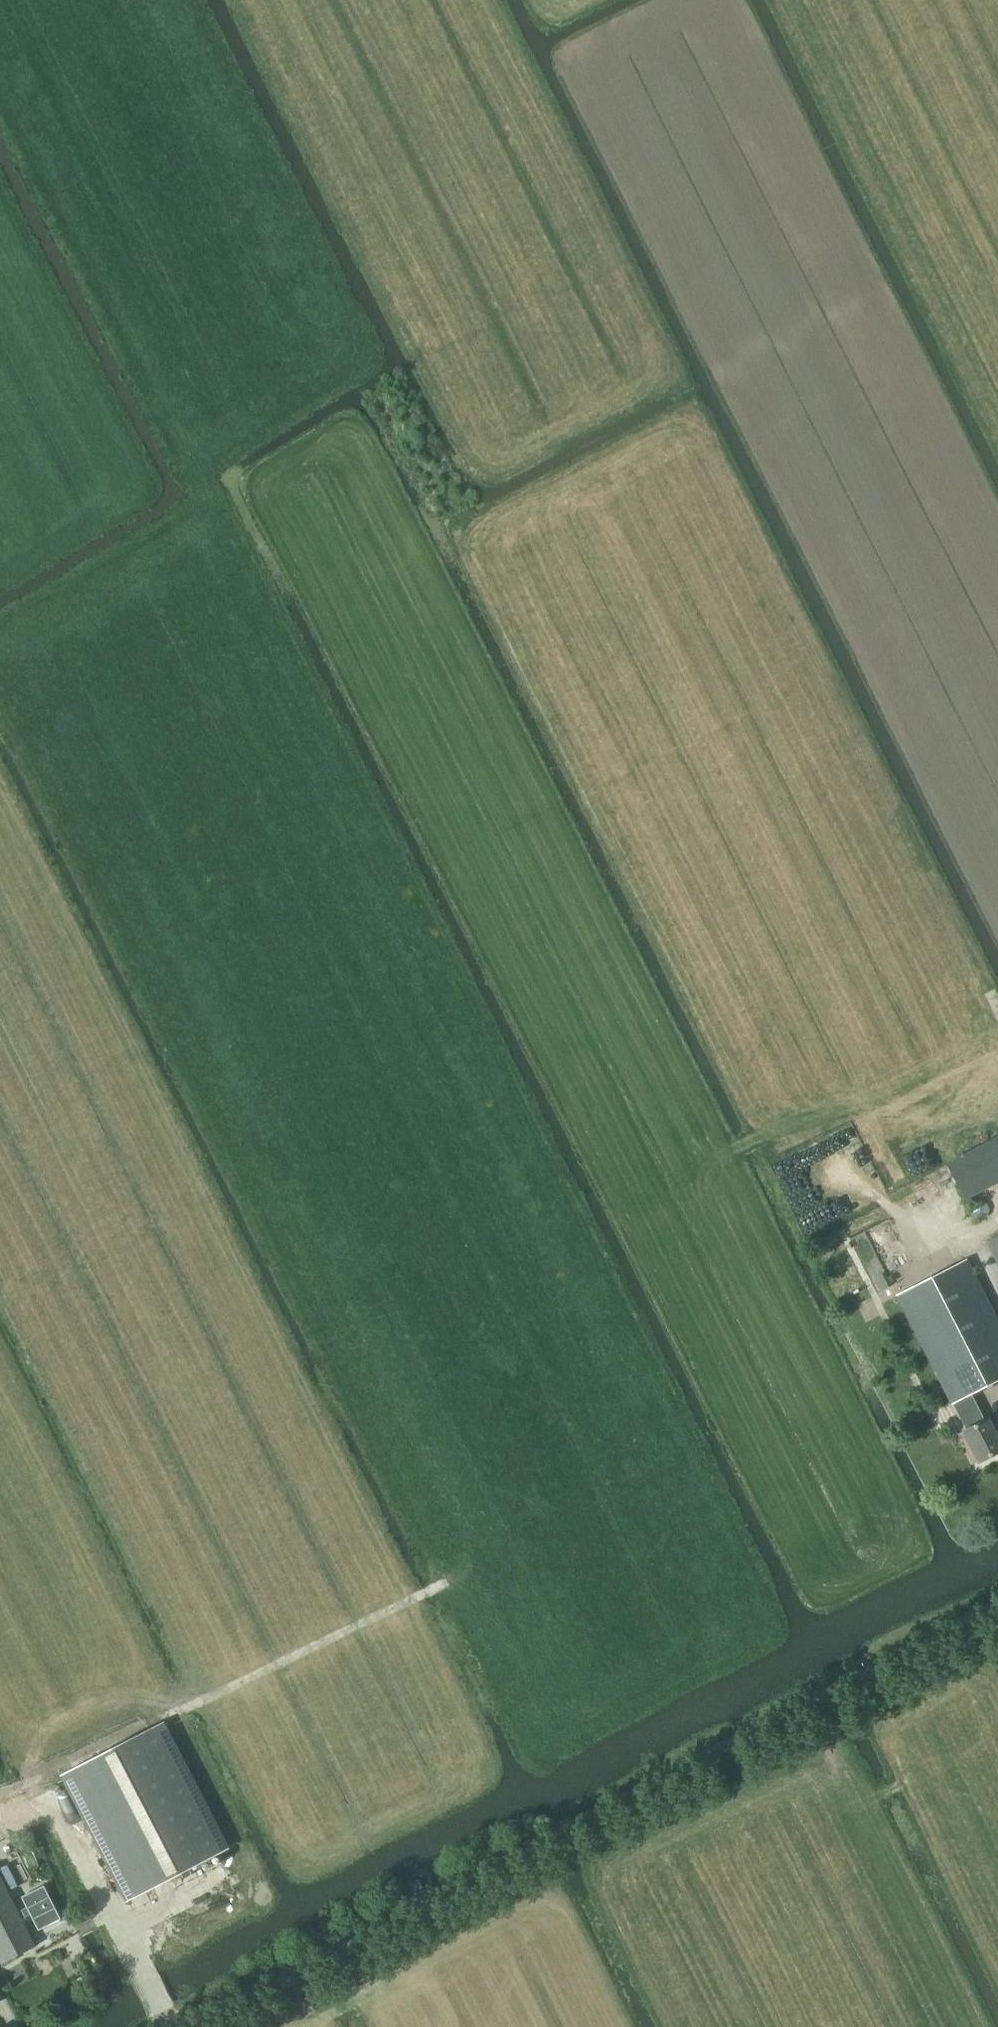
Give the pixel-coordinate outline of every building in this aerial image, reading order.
[(997,1182),(997,1138),(946,1164),(964,1200),(997,1182)] [(985,1244),(997,1270),(997,1237),(985,1244)] [(997,1379),(997,1323),(966,1261),(896,1296),(951,1403),(952,1403),(966,1430),(962,1432),(977,1463),(997,1452),(997,1440),(987,1419),(984,1421),(970,1394),(997,1379)] [(162,1726),(63,1777),(127,1900),(226,1849),(162,1726)] [(35,1947),(0,1878),(0,1963),(0,1964),(35,1947)] [(60,1920),(43,1886),(20,1898),(25,1908),(20,1911),(24,1918),(29,1915),(37,1931),(60,1920)]
